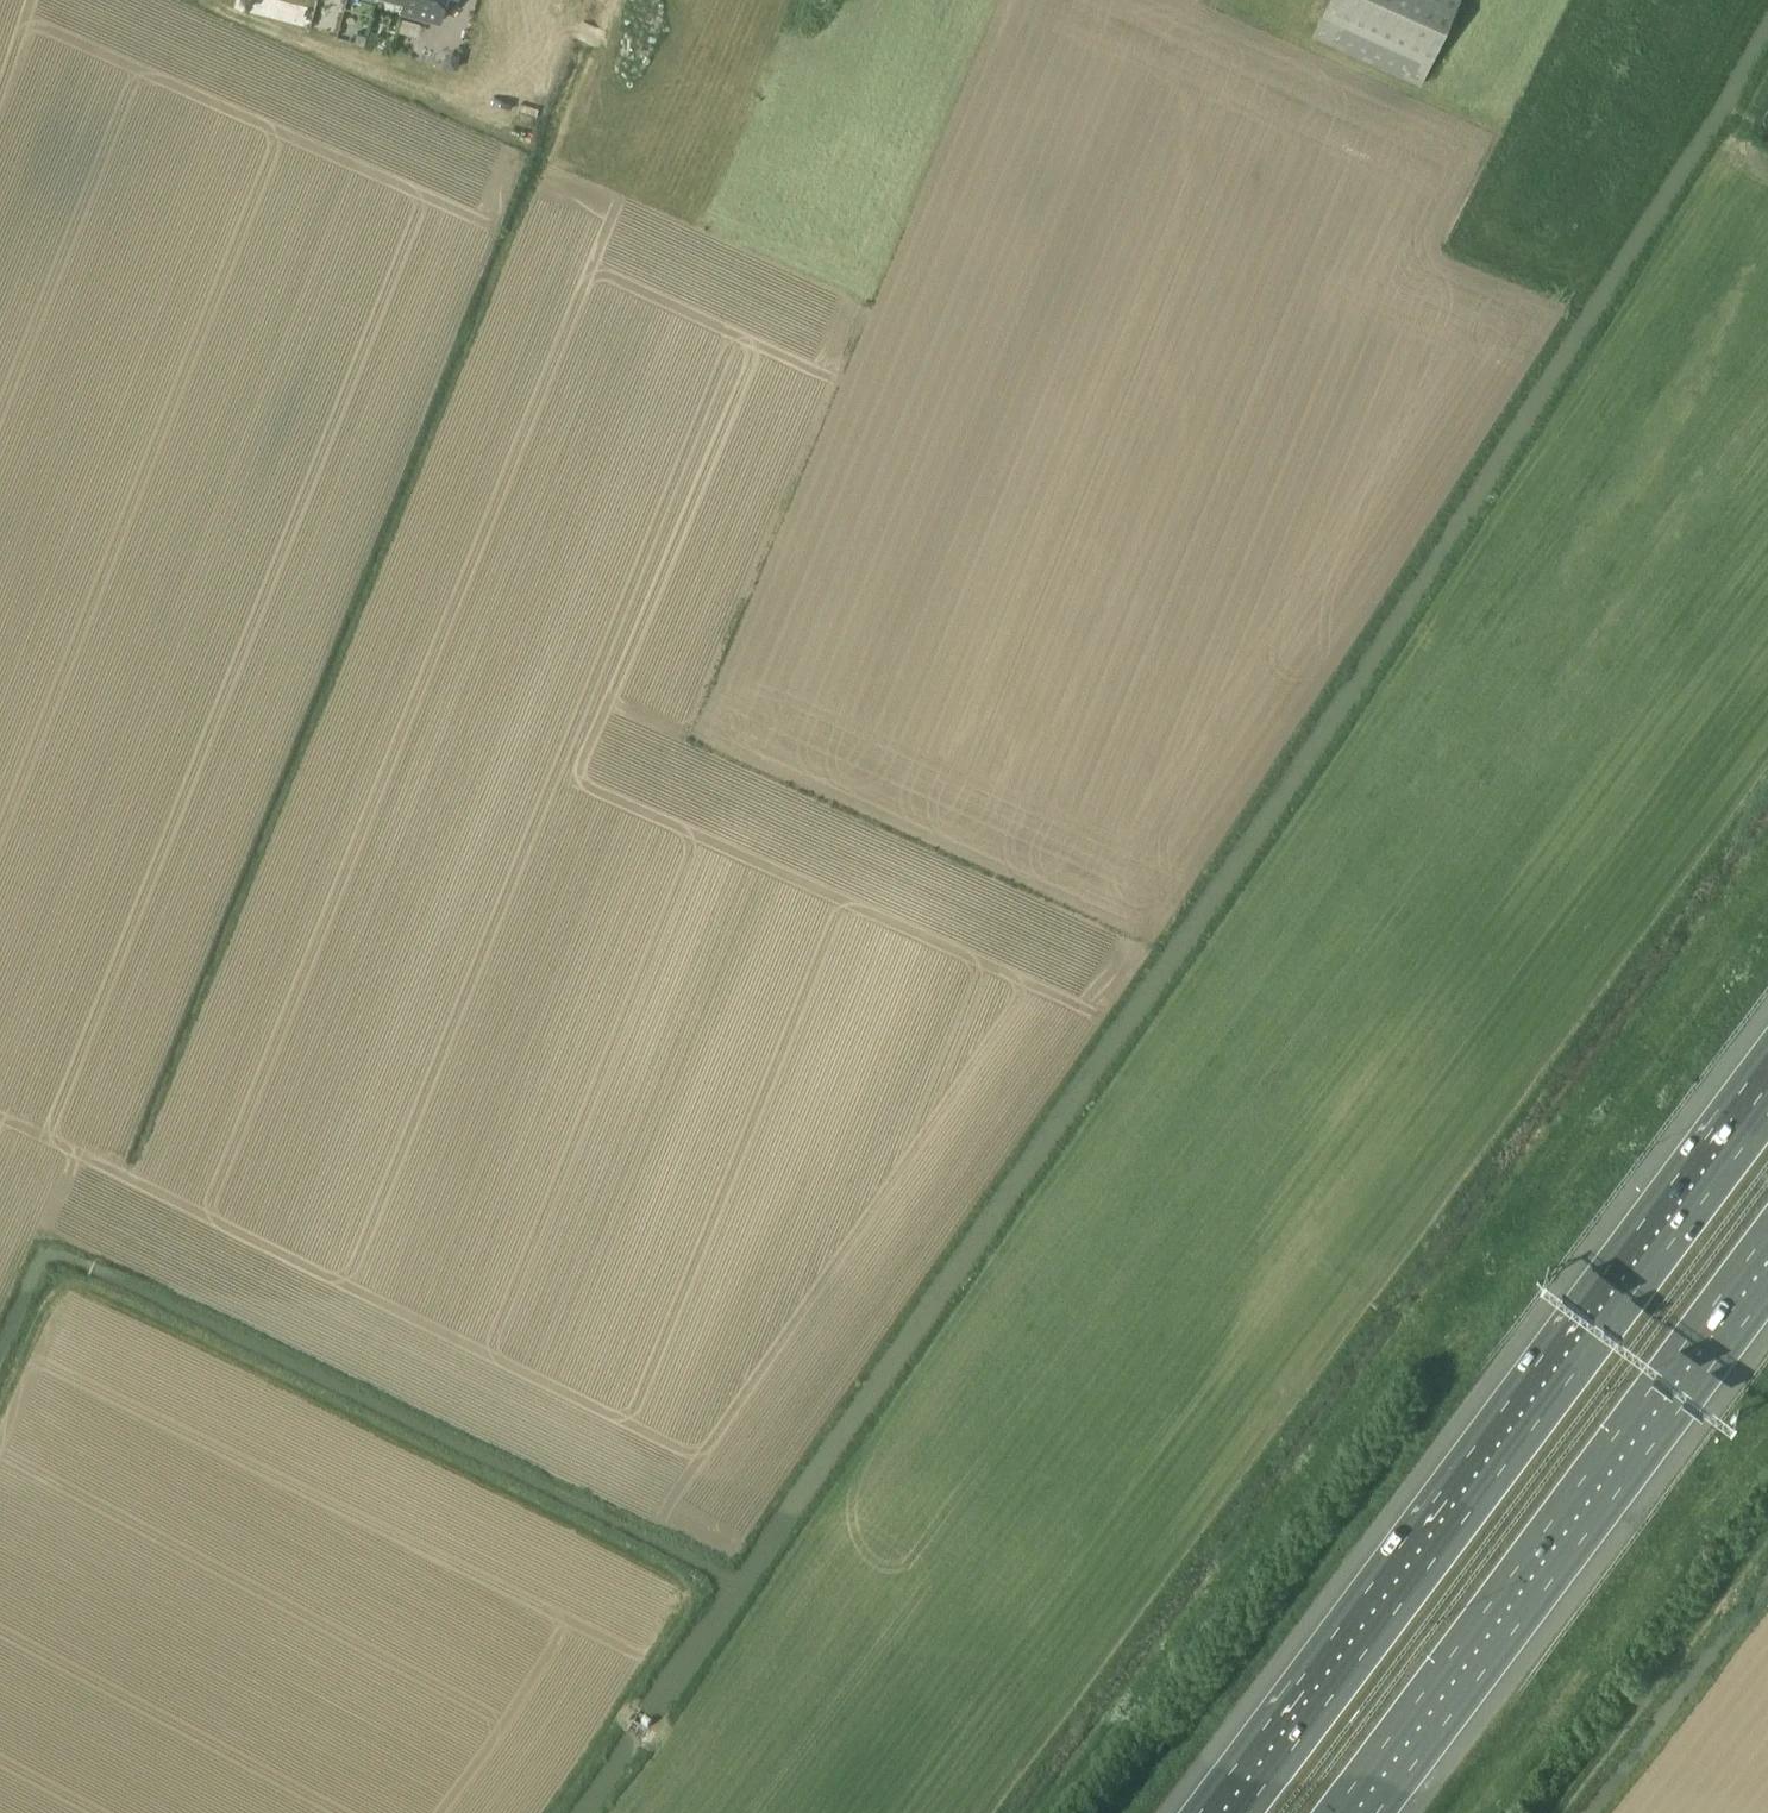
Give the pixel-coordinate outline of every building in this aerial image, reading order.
[(403,11),(437,20),(443,0),(406,0),(403,11)] [(1322,10),(1430,60),(1458,0),(1326,0),(1322,10)] [(354,41),(365,44),(368,34),(357,31),(354,41)]
